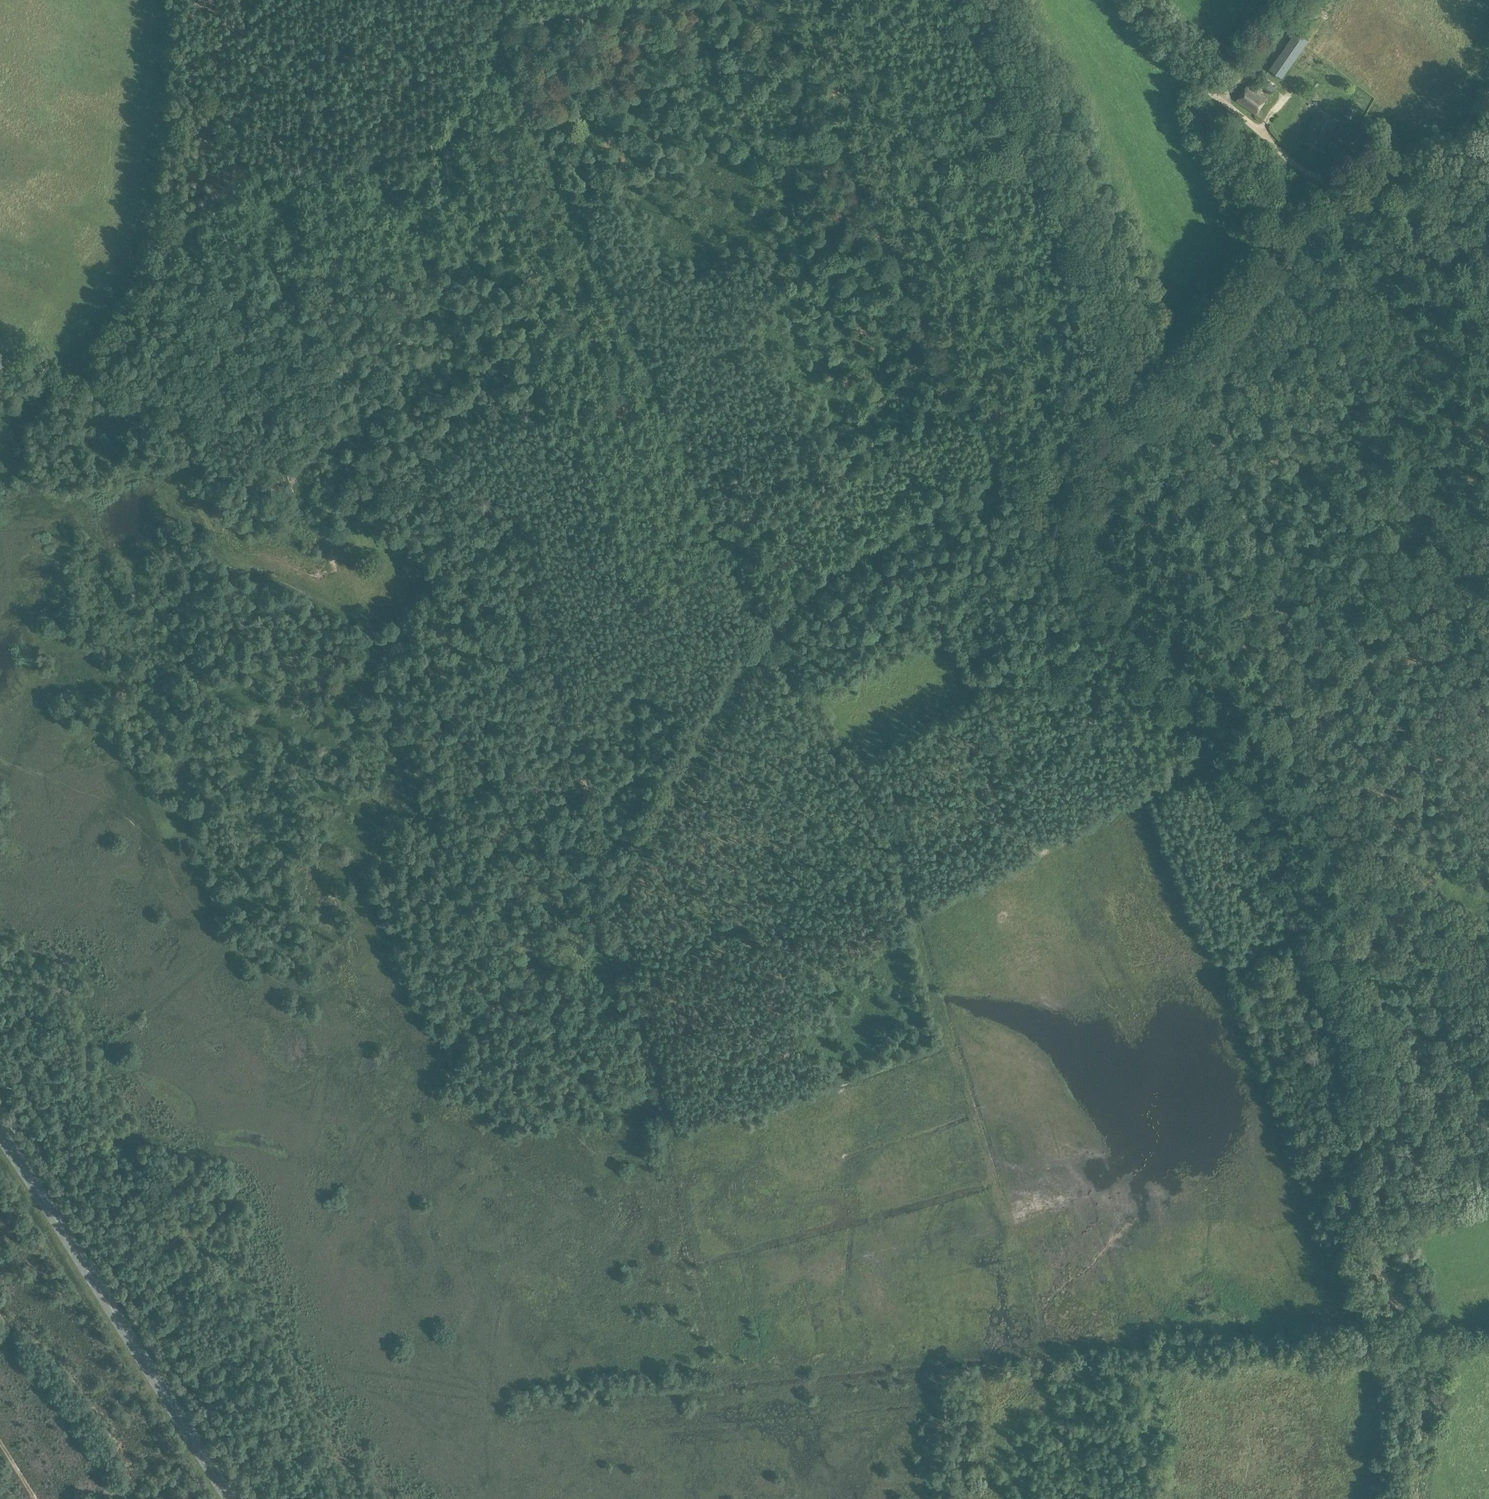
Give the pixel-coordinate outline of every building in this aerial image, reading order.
[(1296,32),(1280,55),(1293,64),(1309,41),(1296,32)] [(1264,79),(1259,85),(1270,94),(1275,87),(1264,79)] [(1248,84),(1235,101),(1255,115),(1268,98),(1248,84)] [(1350,107),(1346,116),(1352,119),(1356,110),(1350,107)] [(192,1461),(199,1460),(198,1452),(190,1454),(192,1461)]
